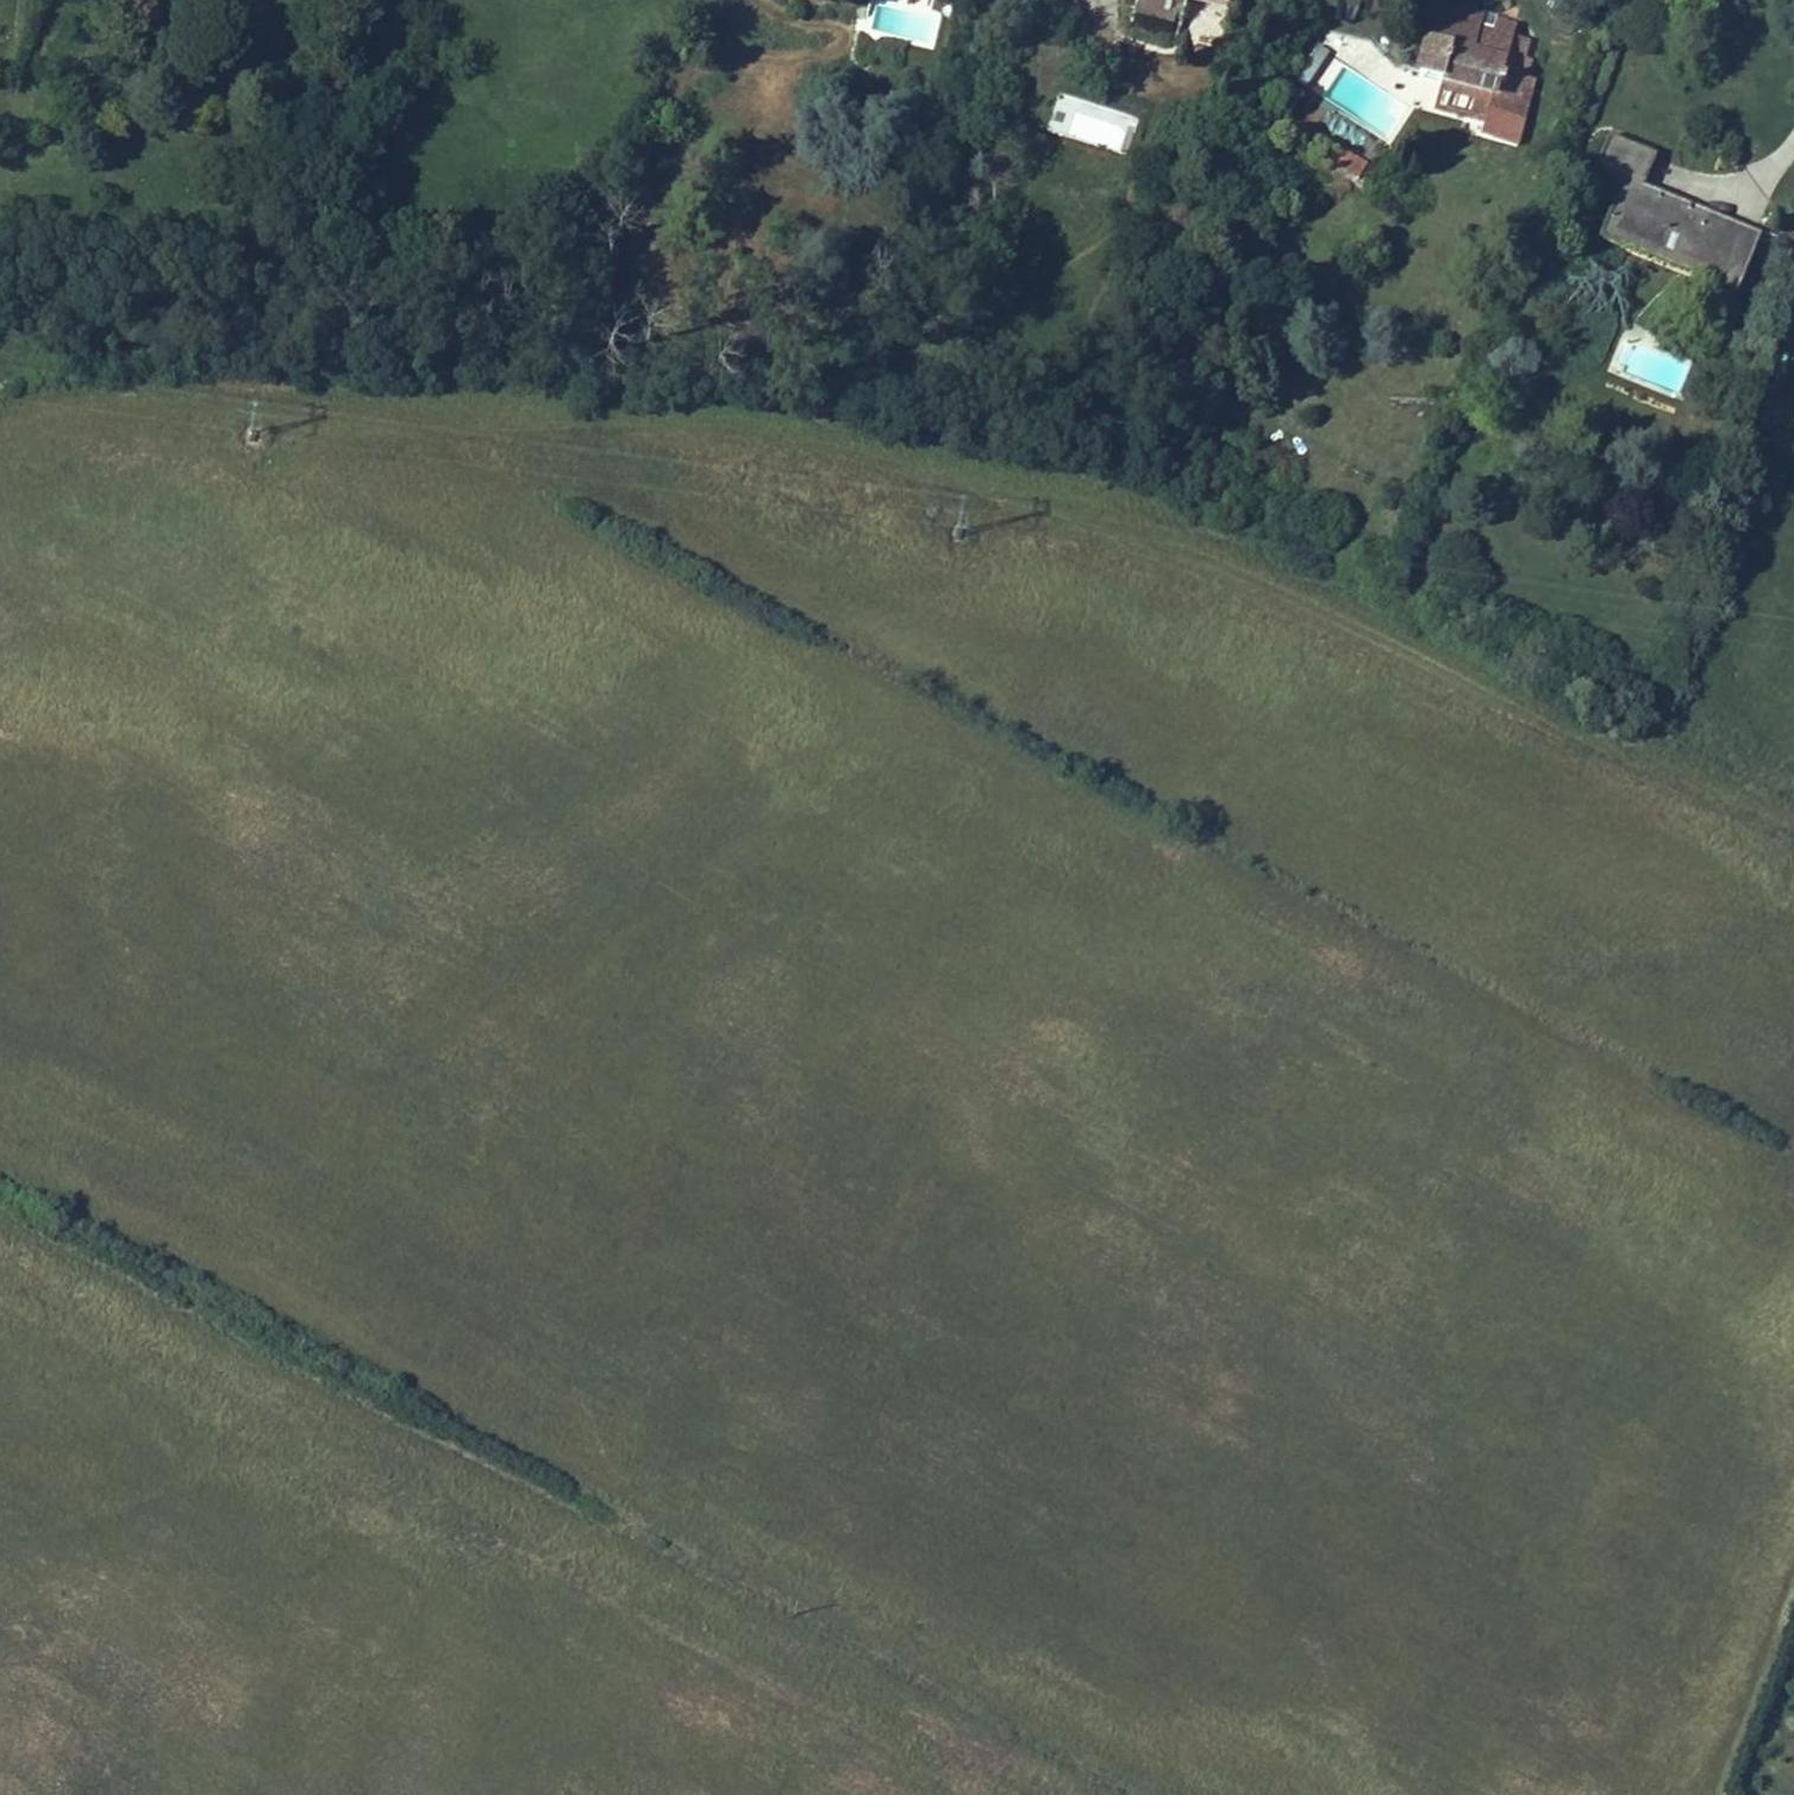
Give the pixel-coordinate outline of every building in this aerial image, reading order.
[(1421,64),(1490,89),(1485,101),(1509,109),(1529,54),(1506,46),(1513,25),(1480,13),(1475,25),(1455,18),(1459,6),(1443,1),(1421,64)] [(1475,25),(1480,13),(1459,6),(1455,18),(1475,25)] [(1443,97),(1437,115),(1469,125),(1475,108),(1443,97)] [(1727,213),(1648,180),(1663,143),(1619,125),(1599,171),(1644,189),(1636,207),(1659,217),(1651,234),(1708,258),(1727,213)] [(1348,159),(1341,175),(1363,185),(1370,169),(1348,159)] [(1763,228),(1727,213),(1708,258),(1651,234),(1659,217),(1636,207),(1622,240),(1738,289),(1763,228)]
